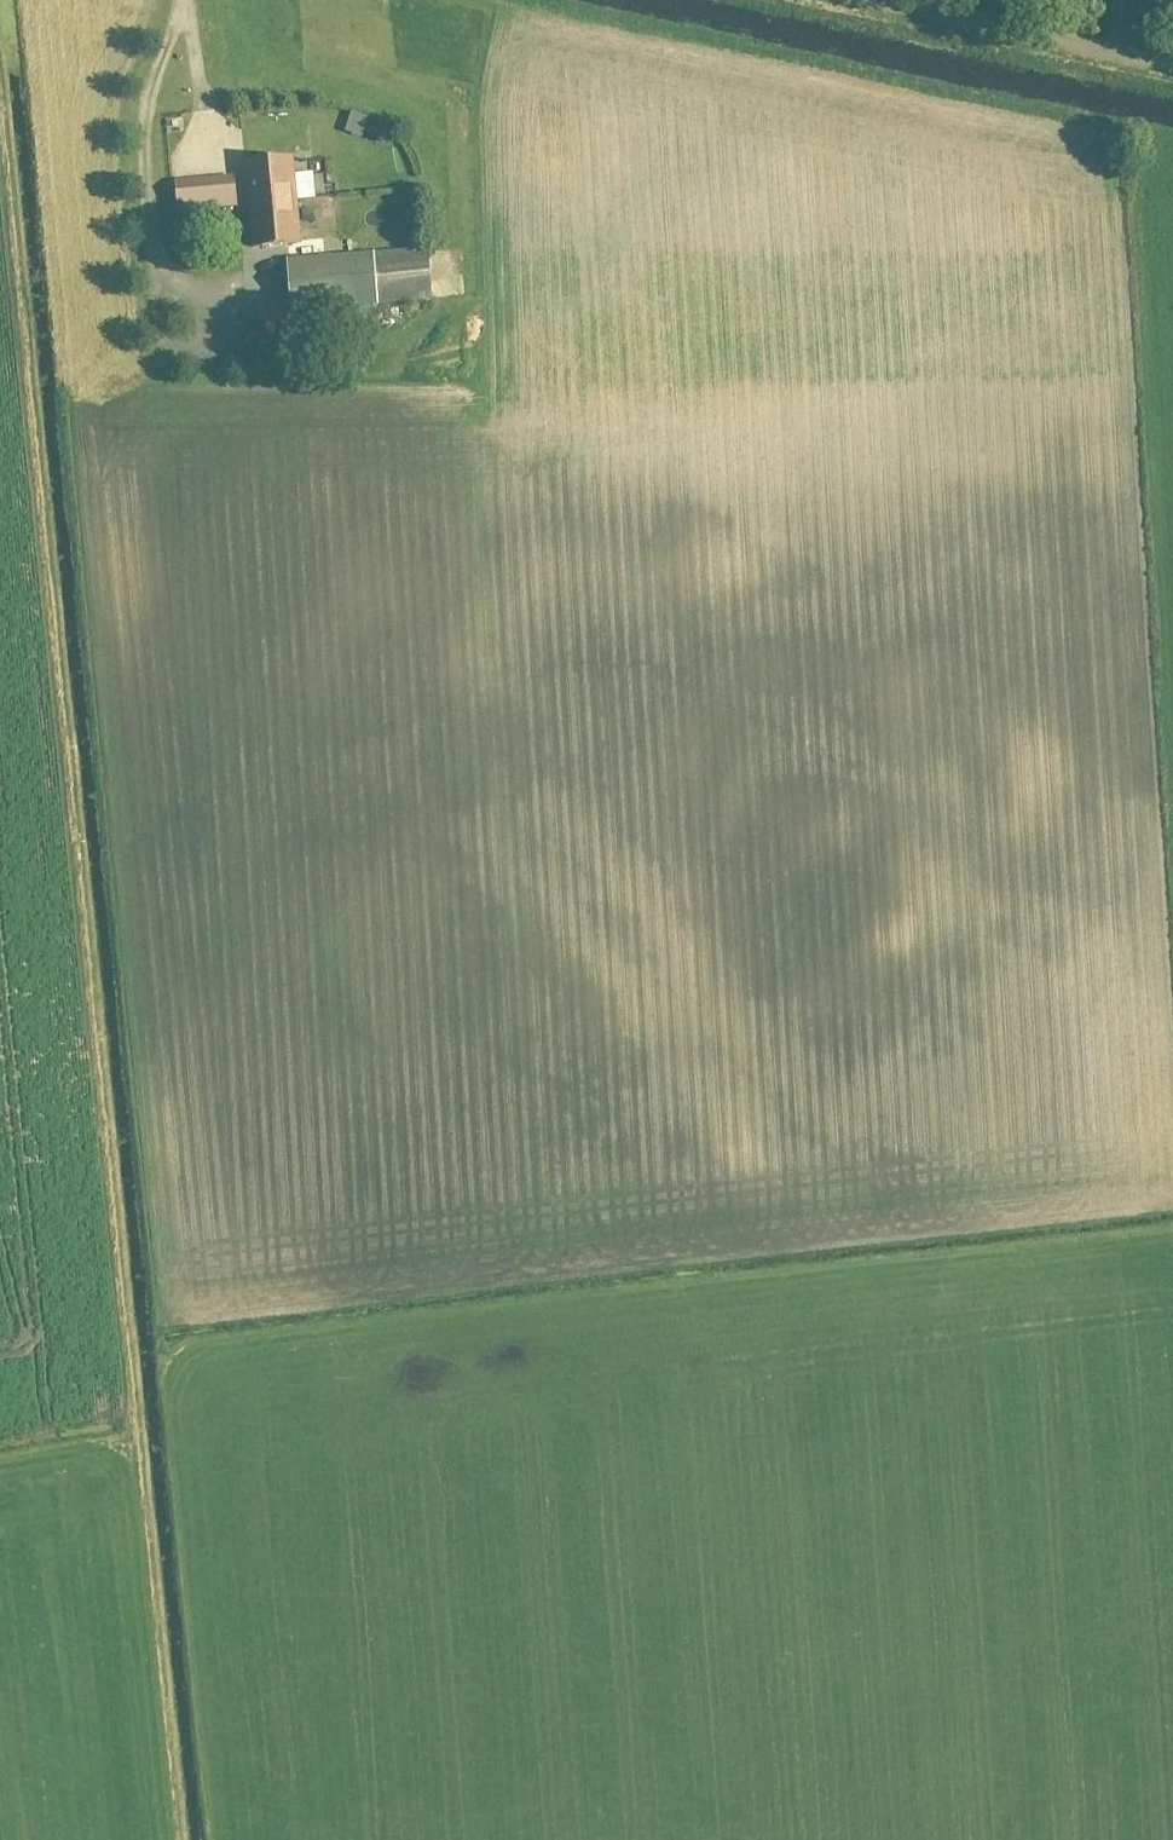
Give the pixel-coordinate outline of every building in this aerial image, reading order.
[(216,116),(218,145),(245,143),(243,114),(216,116)] [(291,162),(243,166),(252,250),(299,246),(291,162)] [(206,212),(204,189),(179,191),(181,214),(206,212)] [(375,244),(396,244),(396,231),(376,231),(375,244)] [(425,253),(255,268),(260,317),(430,303),(425,253)]
